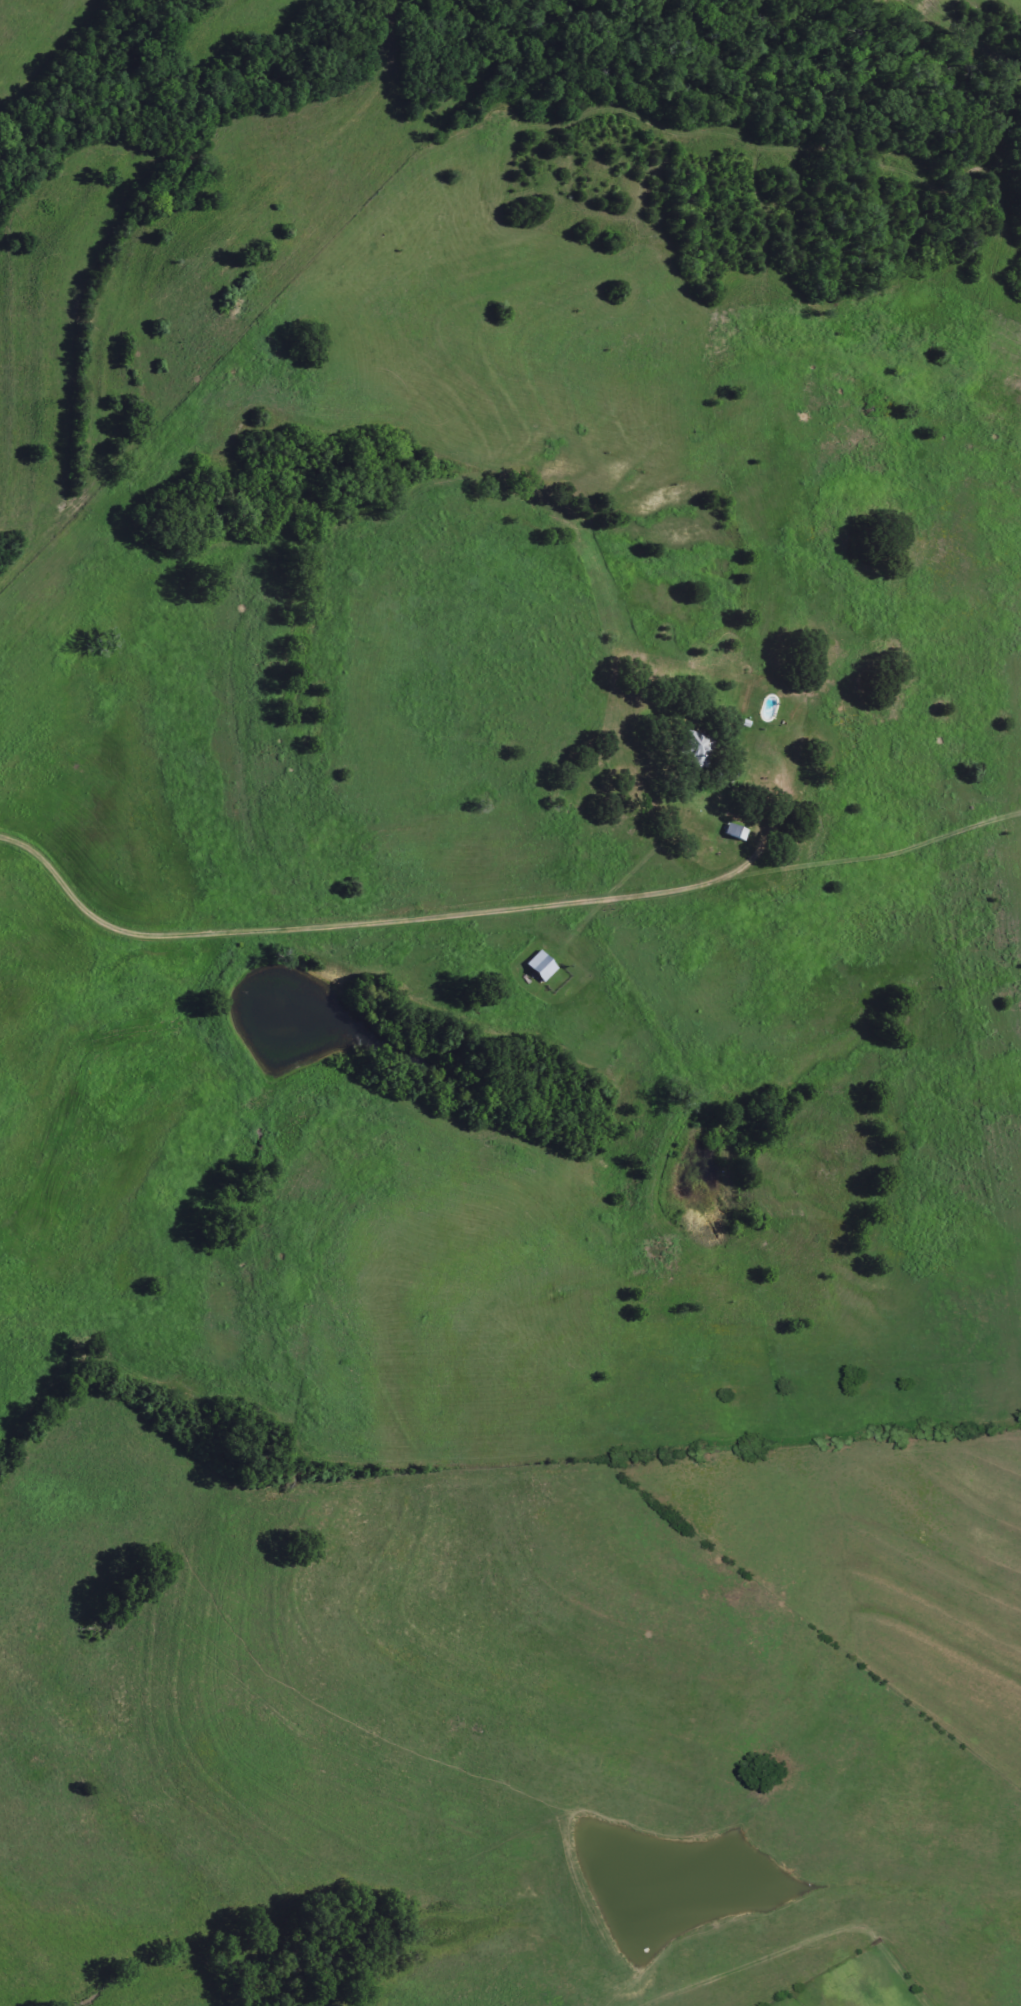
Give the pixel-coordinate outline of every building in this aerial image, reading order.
[(712,742),(688,732),(678,757),(702,767),(712,742)] [(724,835),(745,842),(748,831),(728,824),(724,835)] [(525,965),(543,983),(558,969),(541,951),(525,965)]
